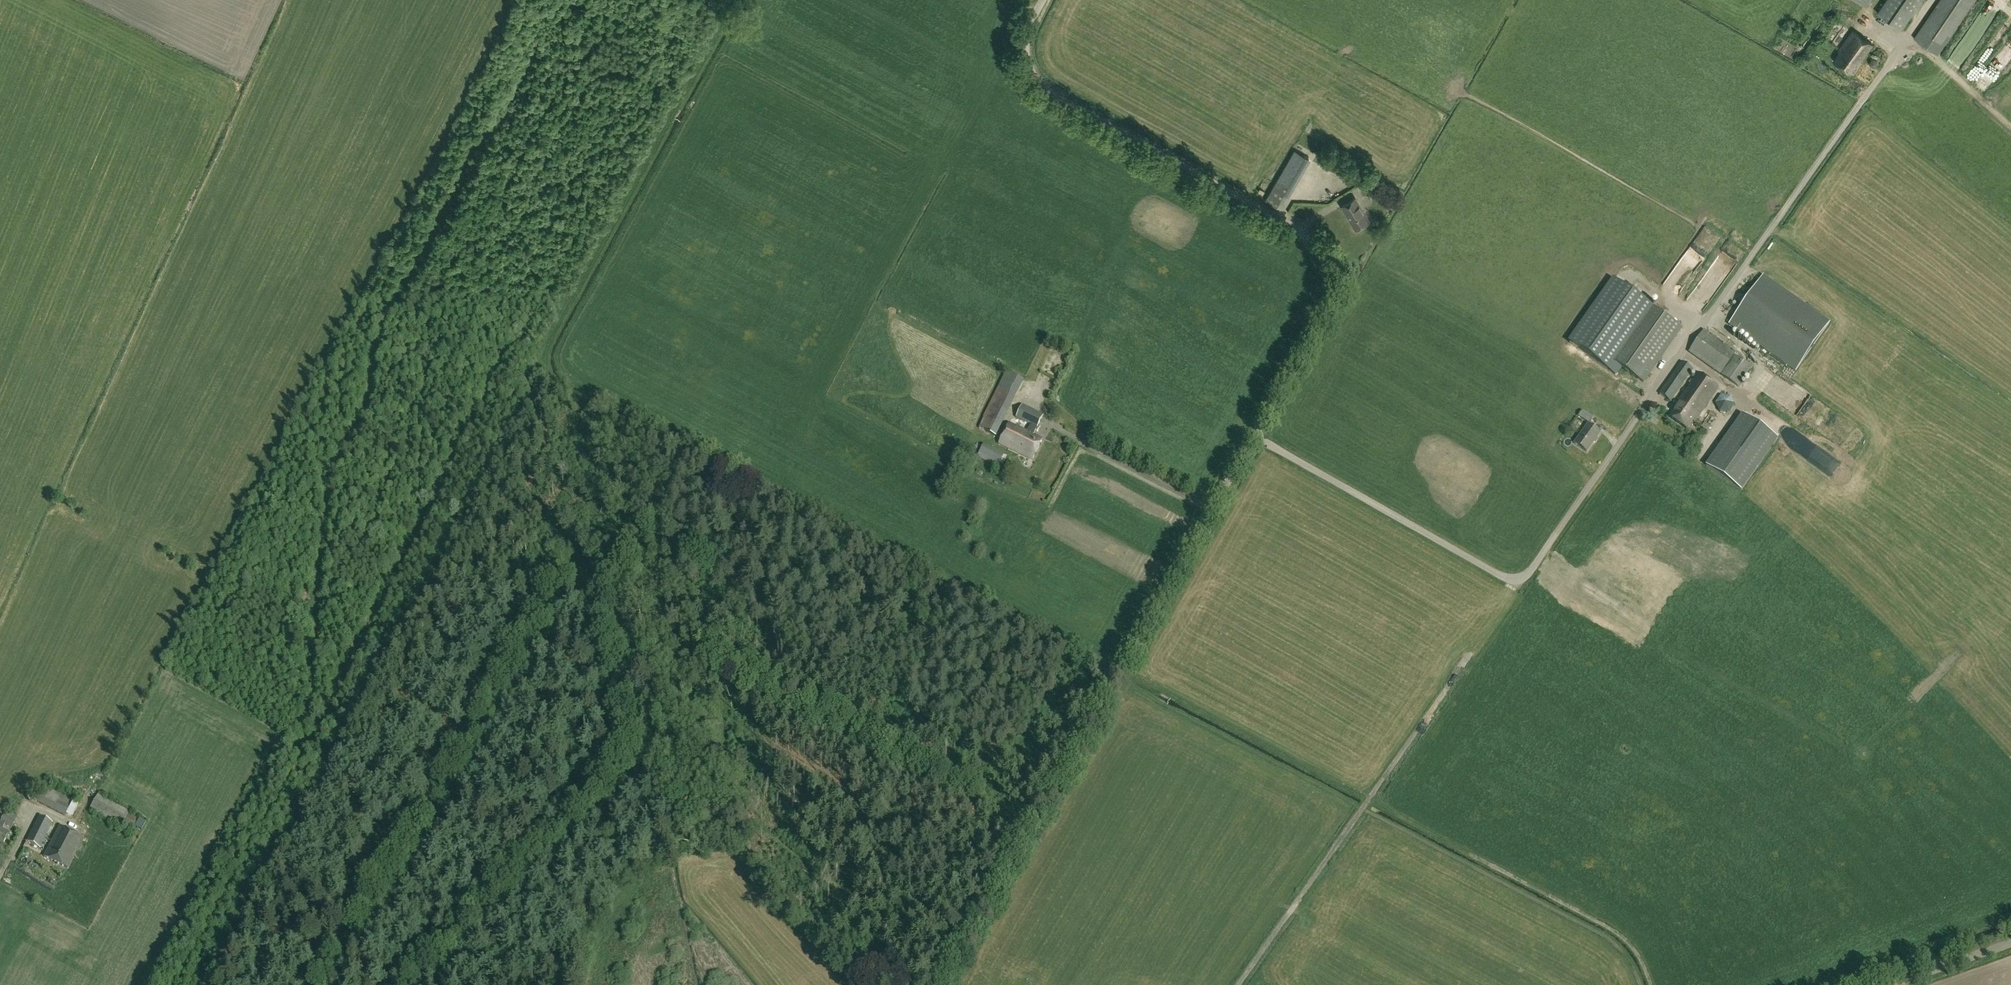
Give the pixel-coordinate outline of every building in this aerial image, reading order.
[(1878,13),(1901,29),(1921,0),(1887,0),(1878,13)] [(1915,38),(1938,54),(1974,0),(1941,0),(1915,38)] [(2002,9),(1992,18),(2006,32),(2010,27),(2010,18),(2002,9)] [(1884,31),(1887,26),(1878,19),(1874,24),(1884,31)] [(1872,43),(1852,30),(1838,51),(1839,52),(1833,60),(1850,72),(1857,62),(1859,63),(1872,43)] [(1996,33),(1984,51),(1991,56),(2004,38),(1996,33)] [(1974,51),(1980,45),(1973,38),(1967,45),(1974,51)] [(1984,54),(1978,63),(1983,66),(1988,56),(1984,54)] [(1305,155),(1304,155),(1296,150),(1267,200),(1281,208),(1293,187),(1306,164),(1301,161),(1305,155)] [(1355,198),(1342,206),(1356,229),(1369,221),(1355,198)] [(1729,249),(1725,256),(1732,260),(1736,253),(1729,249)] [(1795,372),(1829,323),(1762,276),(1727,325),(1795,372)] [(1681,330),(1653,311),(1646,305),(1607,358),(1616,364),(1643,383),(1681,330)] [(1737,352),(1705,329),(1688,352),(1720,375),(1737,352)] [(1751,367),(1735,355),(1721,375),(1737,386),(1751,367)] [(1693,370),(1682,362),(1659,394),(1671,402),(1693,370)] [(1007,370),(984,428),(1001,435),(1024,377),(1007,370)] [(1669,417),(1686,429),(1692,421),(1693,422),(1718,388),(1698,374),(1674,407),(1675,408),(1669,417)] [(1726,391),(1717,400),(1729,412),(1738,402),(1726,391)] [(1031,459),(1041,439),(1034,435),(1044,415),(1022,405),(1016,418),(1031,425),(1028,432),(1010,424),(1000,444),(1031,459)] [(1583,411),(1579,416),(1590,423),(1594,418),(1583,411)] [(1741,490),(1777,439),(1742,414),(1706,466),(1741,490)] [(1574,444),(1587,452),(1600,432),(1587,424),(1574,444)] [(981,458),(1003,467),(1007,457),(986,447),(981,458)] [(1823,453),(1820,458),(1826,462),(1829,457),(1823,453)] [(62,803),(65,797),(44,786),(36,801),(65,816),(66,814),(71,816),(74,809),(62,803)] [(122,827),(122,825),(133,831),(134,828),(142,831),(146,824),(129,814),(130,812),(98,795),(90,810),(122,827)] [(53,823),(39,816),(27,842),(40,848),(53,823)] [(15,822),(6,818),(3,817),(0,822),(12,828),(15,822)] [(83,839),(59,827),(44,858),(68,869),(83,839)] [(3,846),(9,833),(0,828),(0,844),(3,846)]
